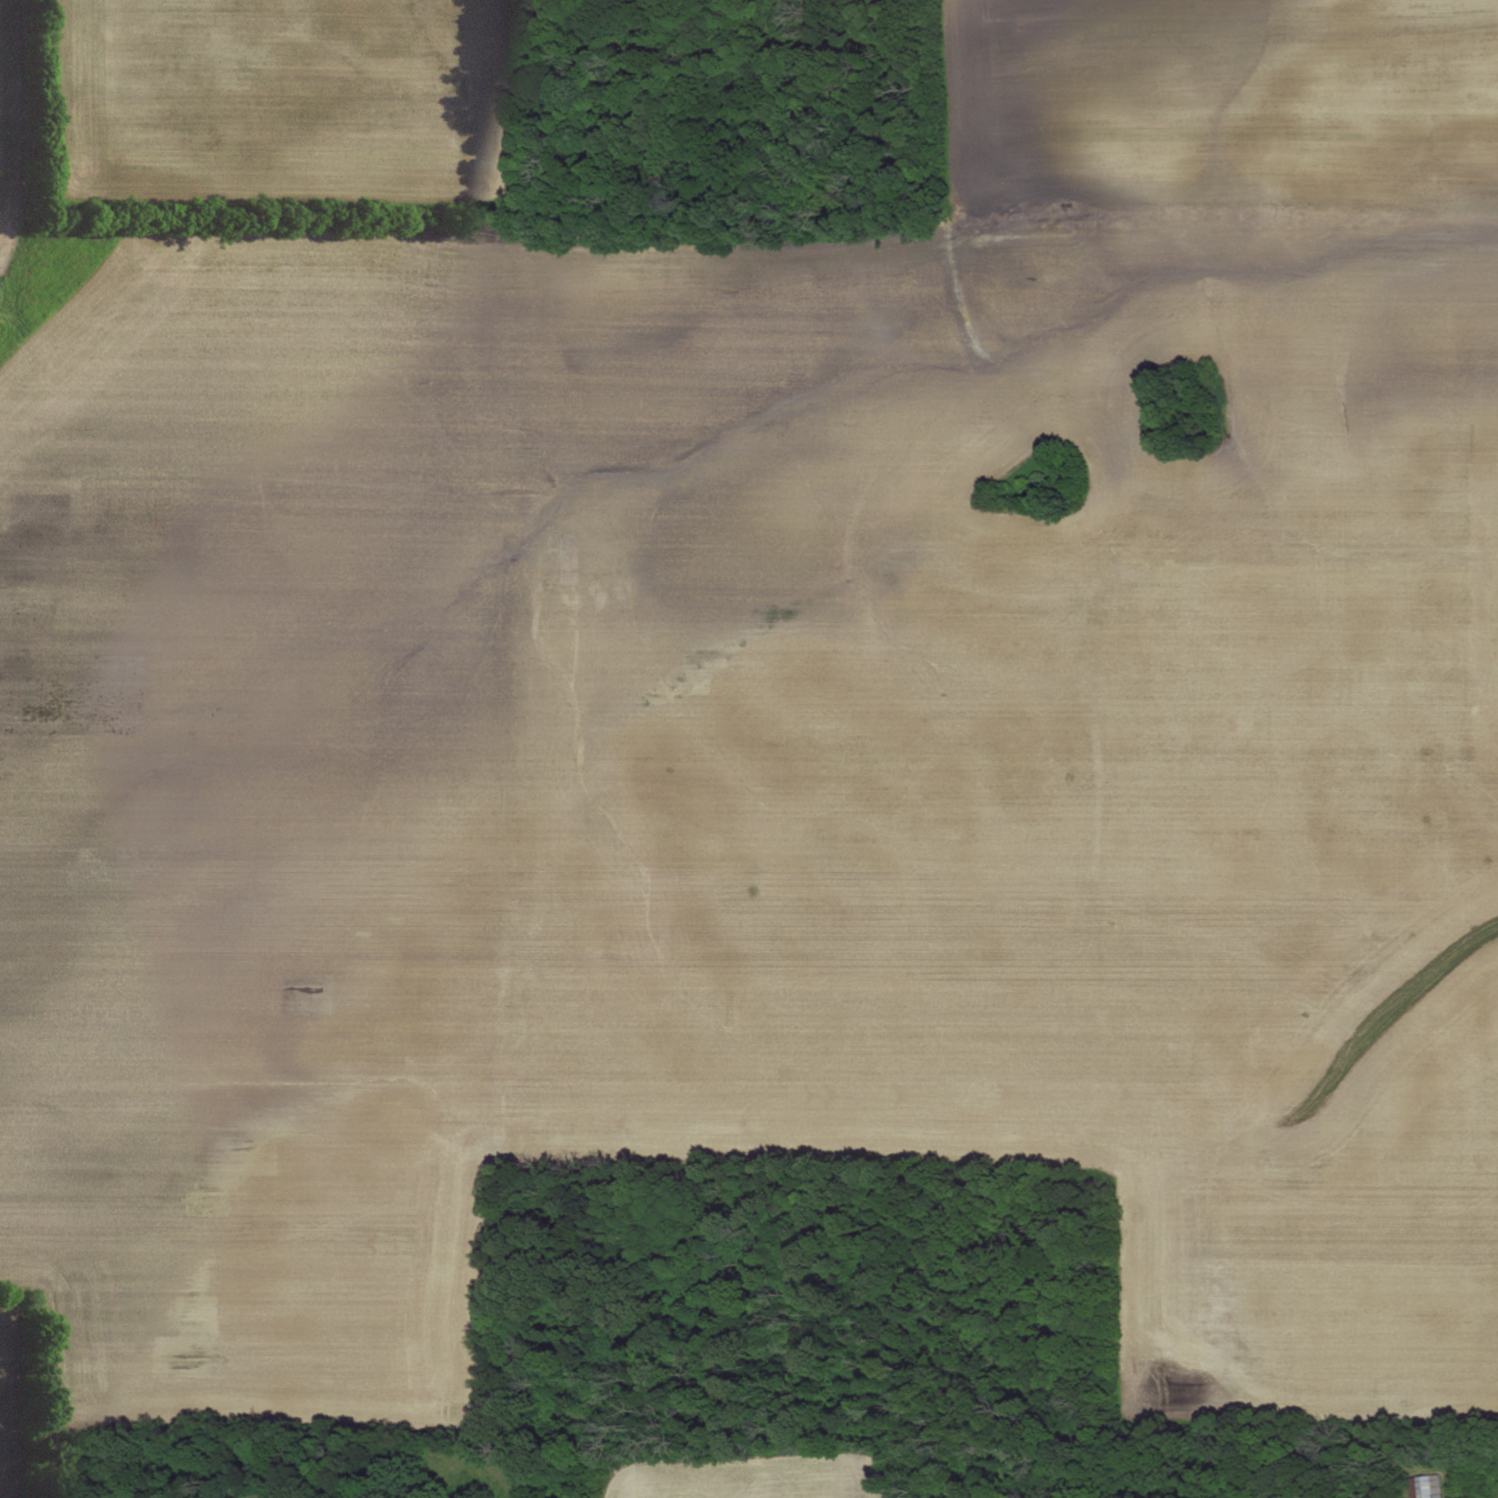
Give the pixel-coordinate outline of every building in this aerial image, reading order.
[(1411,1477),(1411,1497),(1442,1497),(1442,1477),(1411,1477)]
